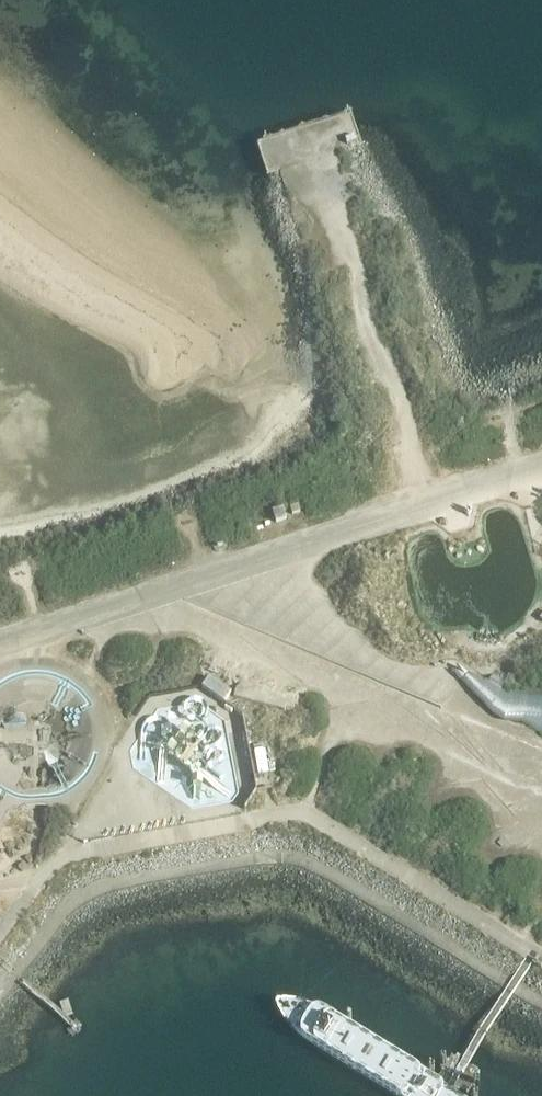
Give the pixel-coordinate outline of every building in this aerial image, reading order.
[(524,683),(504,681),(505,679),(494,672),(491,677),(466,671),(459,679),(474,693),(491,711),(505,718),(522,721),(539,731),(541,733),(541,686),(524,683)]
